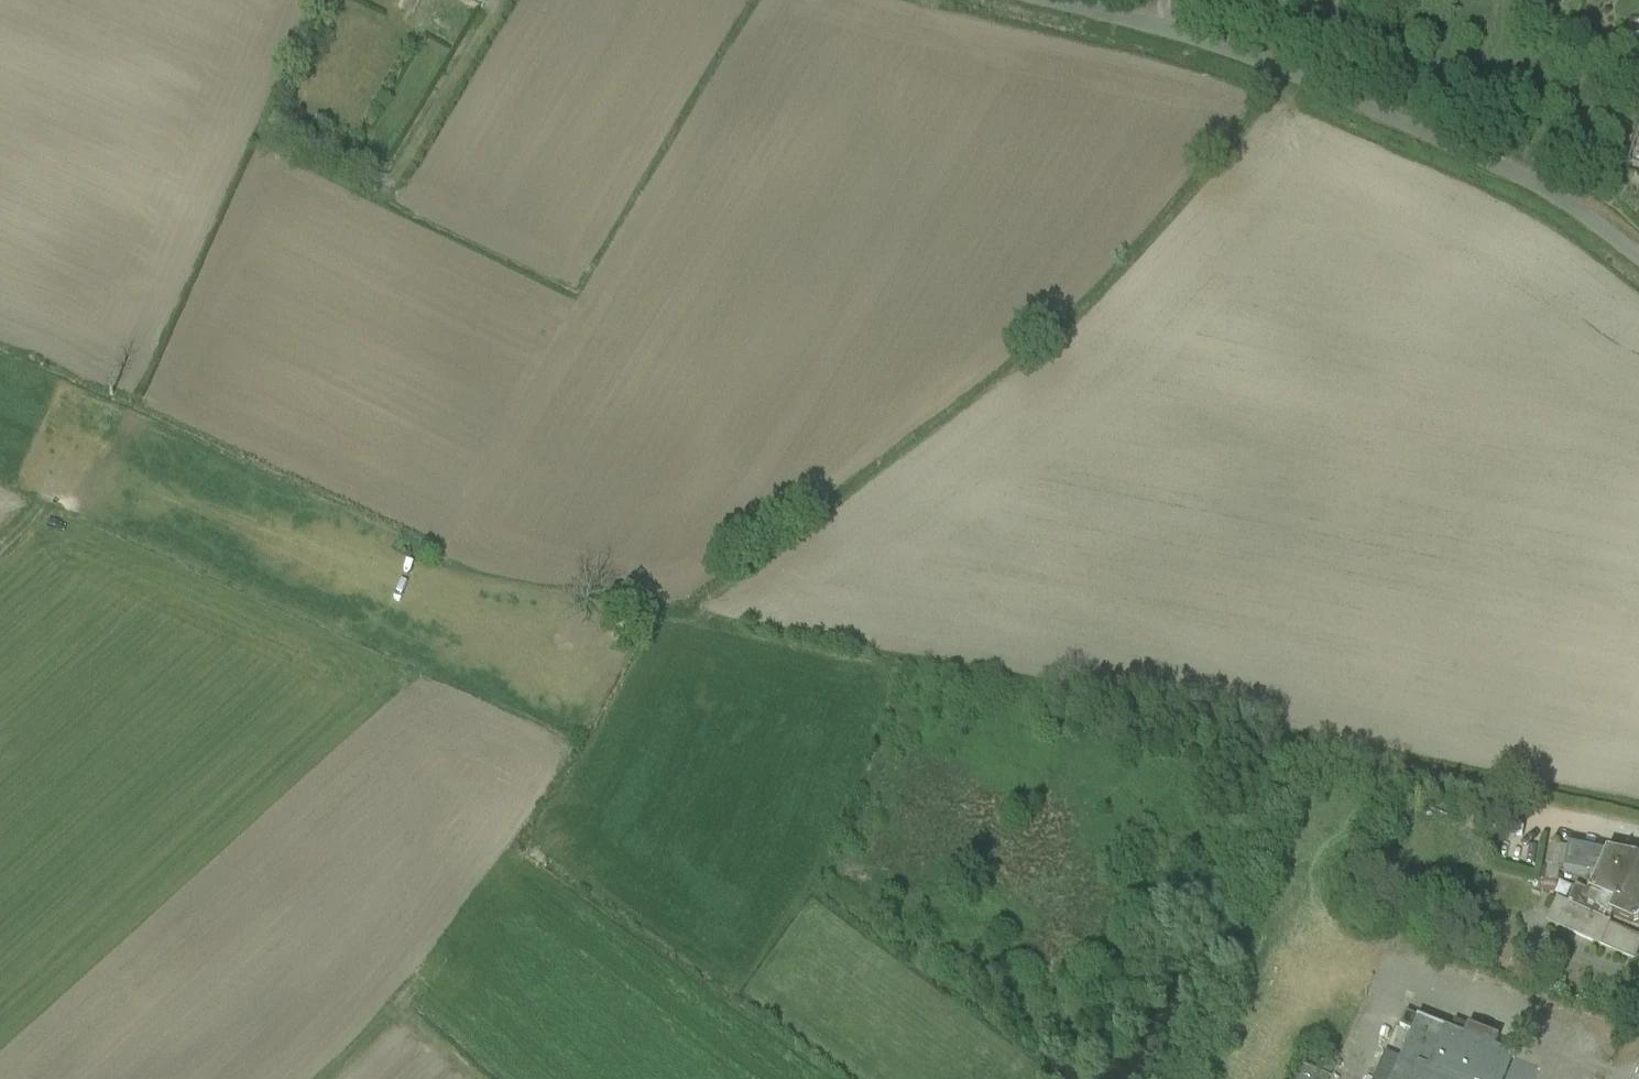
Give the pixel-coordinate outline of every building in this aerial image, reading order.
[(418,31),(433,0),(390,0),(383,15),(418,31)] [(1638,925),(1638,858),(1576,847),(1568,871),(1601,875),(1587,907),(1638,925)] [(1519,1060),(1500,1052),(1504,1041),(1470,1027),(1466,1038),(1414,1017),(1388,1078),(1511,1078),(1519,1060)]
